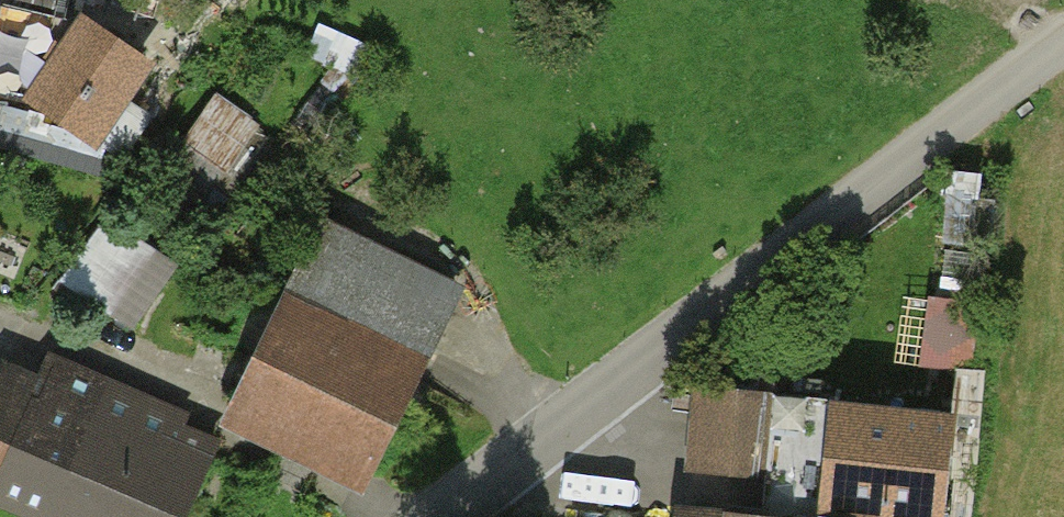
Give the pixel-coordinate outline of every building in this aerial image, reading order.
[(144,64),(81,22),(54,16),(33,98),(93,138),(144,64)] [(228,191),(270,120),(216,89),(174,160),(228,191)] [(129,328),(169,270),(106,227),(66,285),(129,328)] [(237,400),(367,463),(450,292),(321,229),(237,400)] [(973,360),(979,280),(935,277),(929,357),(973,360)] [(776,371),(706,363),(696,464),(765,471),(776,371)] [(47,516),(48,516),(180,516),(207,462),(146,439),(157,409),(57,370),(39,403),(0,386),(0,493),(47,516)] [(944,422),(845,411),(834,502),(934,513),(944,422)]
